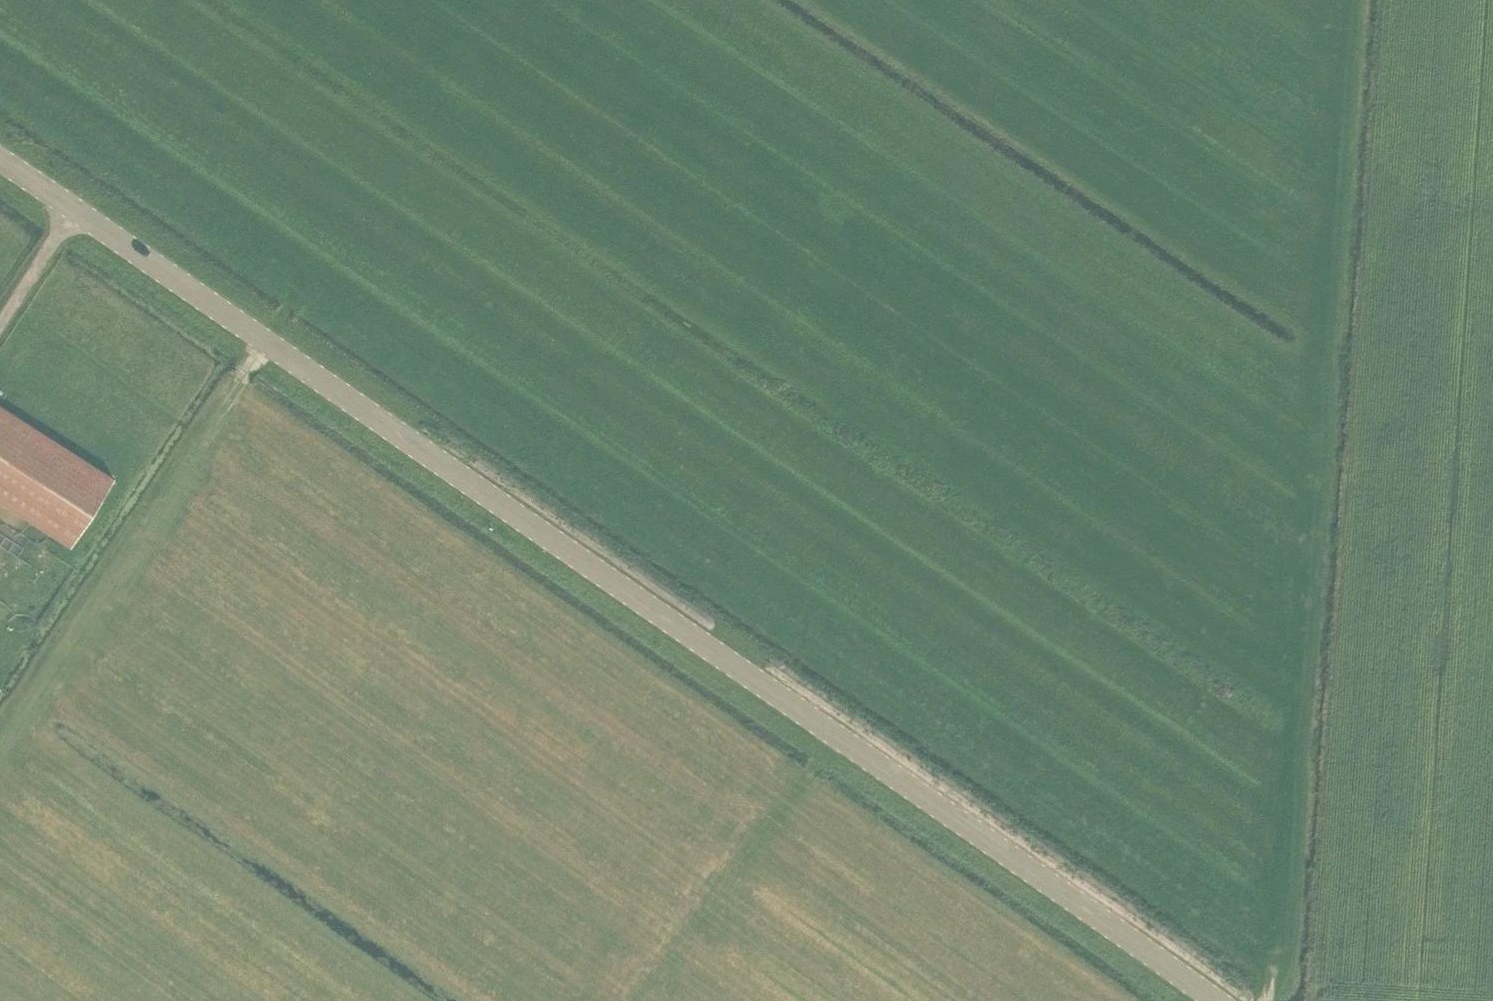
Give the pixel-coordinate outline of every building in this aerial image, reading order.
[(71,547),(115,479),(0,406),(0,502),(71,547)]
